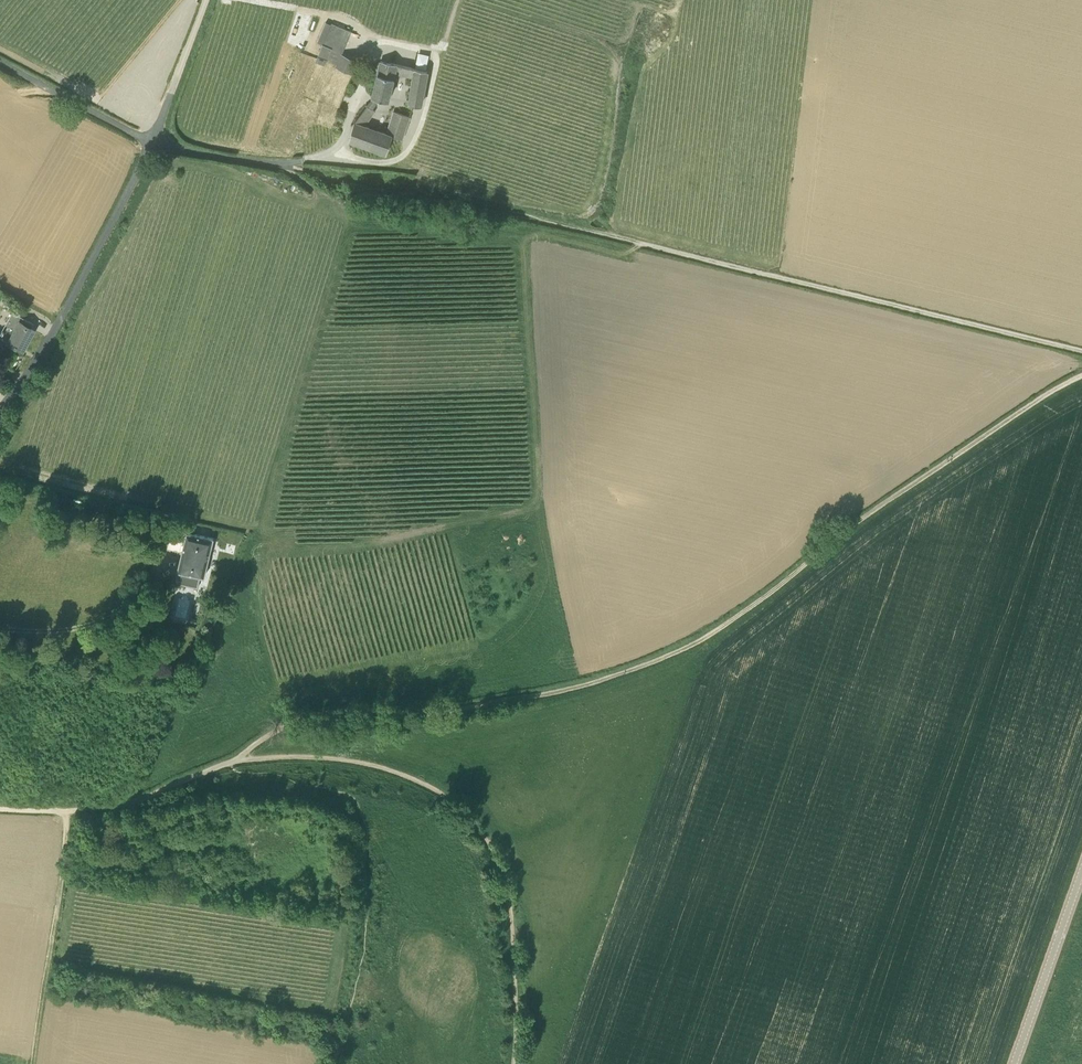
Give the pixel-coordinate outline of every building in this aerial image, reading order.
[(317,55),(316,57),(335,65),(334,67),(352,74),(358,61),(341,53),(350,31),(330,23),(320,47),(317,55)] [(304,117),(312,121),(334,127),(345,91),(352,74),(334,67),(335,65),(316,57),(317,55),(302,49),(264,140),(290,150),(304,117)] [(416,64),(428,67),(431,52),(420,50),(416,64)] [(373,109),(380,98),(389,100),(396,74),(412,77),(413,77),(409,103),(420,105),(427,70),(380,60),(372,95),(374,96),(367,105),(354,122),(348,140),(386,153),(392,135),(403,139),(410,116),(393,111),(386,131),(366,125),(375,111),(373,109)] [(24,349),(34,329),(24,324),(27,319),(12,311),(0,334),(0,337),(7,341),(8,340),(24,349)] [(186,532),(177,570),(204,576),(213,537),(194,533),(195,533),(196,529),(173,524),(175,516),(161,513),(157,528),(172,531),(172,528),(186,532)]
